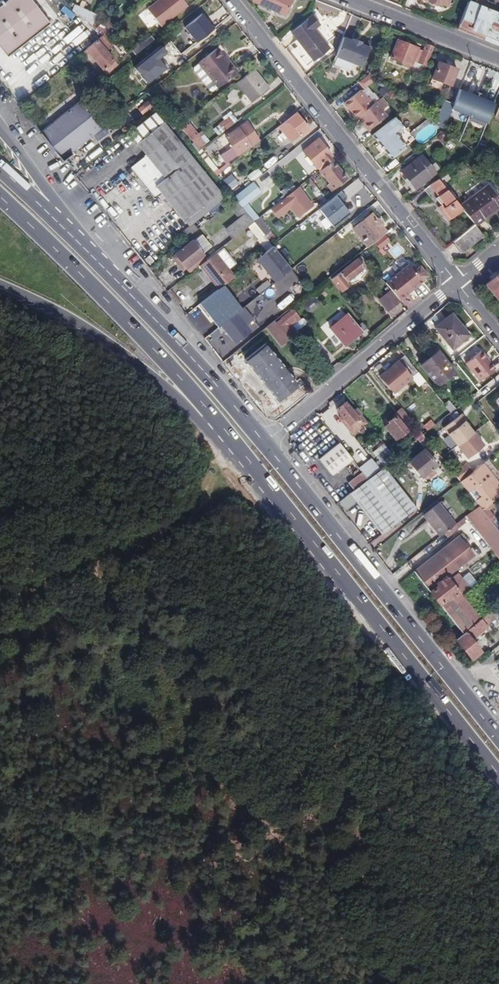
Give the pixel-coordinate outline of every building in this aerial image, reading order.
[(30,0),(9,0),(1,7),(0,6),(0,44),(10,56),(49,24),(30,0)] [(182,0),(156,0),(146,8),(160,26),(187,5),(182,0)] [(292,0),(253,0),(252,3),(283,18),(292,0)] [(468,1),(458,29),(498,45),(498,17),(494,15),(488,10),(468,1)] [(73,13),(91,22),(95,14),(77,5),(73,13)] [(197,41),(214,28),(209,21),(207,22),(201,13),(185,26),(197,41)] [(319,25),(312,15),(290,32),(313,61),(329,48),(314,29),(319,25)] [(63,28),(60,31),(76,46),(89,33),(78,22),(68,33),(63,28)] [(148,36),(130,50),(135,56),(153,42),(148,36)] [(110,48),(101,37),(85,50),(105,74),(110,70),(109,68),(114,64),(105,52),(110,48)] [(343,37),(335,55),(361,66),(369,47),(360,44),(361,42),(352,38),(352,40),(343,37)] [(61,39),(47,51),(56,61),(70,50),(61,39)] [(434,46),(427,44),(425,50),(399,39),(391,57),(410,66),(412,61),(425,66),(434,46)] [(165,52),(160,45),(133,67),(145,83),(168,65),(161,55),(165,52)] [(233,65),(229,59),(227,61),(223,56),(216,47),(198,61),(214,80),(233,65)] [(32,70),(36,76),(51,65),(46,59),(32,70)] [(451,85),(457,69),(439,61),(433,77),(451,85)] [(338,79),(339,67),(329,66),(328,78),(338,79)] [(268,88),(253,69),(236,82),(251,101),(268,88)] [(375,78),(368,74),(358,82),(363,88),(375,78)] [(173,103),(162,89),(155,95),(166,108),(173,103)] [(359,115),(374,103),(368,96),(367,97),(360,89),(344,103),(355,117),(359,115)] [(473,94),(459,89),(454,103),(452,108),(487,122),(495,103),(481,97),(473,94)] [(435,124),(443,130),(454,103),(445,99),(435,124)] [(100,129),(78,101),(39,132),(61,160),(100,129)] [(362,123),(367,130),(385,115),(375,102),(374,103),(359,115),(361,118),(364,121),(362,123)] [(147,110),(143,106),(134,112),(138,117),(147,110)] [(149,192),(192,157),(156,111),(129,132),(146,154),(129,167),(149,192)] [(129,117),(125,112),(120,116),(124,121),(129,117)] [(308,129),(295,112),(279,125),(293,142),(300,136),(308,129)] [(221,130),(234,121),(230,114),(217,124),(221,130)] [(384,125),(372,135),(391,159),(406,146),(395,132),(403,126),(395,116),(384,125)] [(178,128),(186,122),(183,118),(175,125),(178,128)] [(188,121),(180,127),(197,150),(209,141),(201,130),(197,133),(188,121)] [(239,156),(259,139),(245,122),(225,139),(239,156)] [(312,134),(308,129),(300,136),(304,141),(312,134)] [(108,144),(119,137),(115,132),(105,139),(108,144)] [(331,155),(317,138),(303,150),(316,166),(325,159),(327,161),(330,158),(329,157),(331,155)] [(307,172),(313,167),(297,146),(282,158),(253,181),(259,188),(296,158),(307,172)] [(472,152),(468,148),(459,155),(462,159),(472,152)] [(213,165),(201,150),(197,152),(210,168),(213,165)] [(416,189),(435,174),(421,156),(402,171),(416,189)] [(219,191),(192,157),(149,192),(153,197),(159,193),(181,221),(219,191)] [(346,178),(331,160),(320,168),(331,181),(326,185),(331,191),(346,178)] [(252,181),(262,172),(257,167),(247,176),(252,181)] [(446,172),(438,178),(443,185),(451,178),(446,172)] [(229,191),(239,184),(232,173),(222,180),(229,191)] [(438,178),(425,189),(428,194),(434,189),(439,195),(437,198),(444,207),(441,210),(449,219),(462,208),(460,206),(443,185),(438,178)] [(262,192),(253,181),(239,193),(248,204),(262,192)] [(462,208),(474,223),(477,226),(486,218),(485,217),(498,204),(498,201),(486,185),(460,206),(462,208)] [(310,205),(296,188),(268,211),(274,219),(289,207),(297,216),(310,205)] [(331,224),(348,211),(340,202),(346,197),(340,191),(318,209),(331,224)] [(239,193),(233,198),(234,199),(254,223),(260,218),(248,204),(239,193)] [(234,239),(254,223),(234,199),(228,204),(240,219),(227,230),(234,239)] [(486,218),(498,208),(498,204),(485,217),(486,218)] [(382,232),(385,230),(380,225),(381,221),(377,217),(374,217),(370,212),(351,228),(366,246),(372,240),(382,232)] [(476,244),(485,236),(477,226),(474,223),(453,240),(454,242),(454,243),(461,252),(474,241),(476,244)] [(179,234),(184,240),(197,230),(192,224),(179,234)] [(382,232),(372,240),(378,247),(388,239),(382,232)] [(175,256),(186,269),(203,255),(192,242),(175,256)] [(290,269),(273,247),(263,256),(268,263),(265,265),(271,273),(274,271),(277,275),(272,279),(275,282),(290,269)] [(218,290),(234,277),(215,254),(207,260),(199,266),(218,290)] [(190,274),(199,266),(207,260),(203,255),(186,269),(190,274)] [(364,267),(357,259),(332,279),(342,291),(350,284),(347,281),(364,267)] [(393,291),(400,300),(423,282),(422,280),(428,275),(420,266),(414,271),(409,264),(386,283),(393,291)] [(486,284),(498,300),(498,273),(486,284)] [(271,285),(267,281),(256,290),(260,295),(271,285)] [(389,311),(401,301),(400,300),(393,291),(381,301),(389,311)] [(276,324),(290,341),(298,334),(290,324),(299,317),(293,310),(276,324)] [(468,334),(451,313),(435,326),(452,347),(468,334)] [(250,332),(236,315),(221,327),(236,344),(250,332)] [(361,330),(348,315),(331,329),(344,345),(361,330)] [(276,324),(275,322),(267,328),(282,347),(290,341),(276,324)] [(278,403),(298,387),(266,346),(246,362),(278,403)] [(495,367),(481,349),(465,363),(479,380),(495,367)] [(455,372),(438,351),(421,365),(437,386),(455,372)] [(418,372),(405,356),(380,376),(391,390),(402,382),(403,384),(418,372)] [(361,415),(357,409),(353,412),(346,403),(337,410),(344,419),(341,421),(352,434),(363,425),(357,418),(361,415)] [(466,420),(461,413),(443,428),(457,446),(474,432),(465,421),(466,420)] [(407,432),(395,416),(387,422),(389,424),(385,427),(396,440),(407,432)] [(432,420),(423,424),(425,431),(435,427),(432,420)] [(417,439),(423,434),(416,426),(410,431),(417,439)] [(484,445),(474,432),(457,446),(467,458),(484,445)] [(351,461),(339,444),(319,460),(332,477),(351,461)] [(435,465),(424,451),(410,462),(426,481),(435,473),(431,468),(435,465)] [(381,468),(383,467),(395,457),(390,452),(377,463),(381,468)] [(454,474),(460,482),(473,472),(466,464),(454,474)] [(460,482),(469,493),(473,490),(481,499),(476,502),(479,506),(482,510),(492,501),(498,496),(498,486),(489,473),(490,472),(483,464),(473,472),(460,482)] [(350,493),(353,497),(383,534),(415,508),(383,467),(381,468),(366,480),(354,490),(350,493)] [(349,483),(354,490),(366,480),(361,473),(349,483)] [(350,493),(340,502),(343,506),(353,497),(350,493)] [(492,501),(482,510),(491,521),(495,518),(488,509),(495,505),(492,501)] [(423,516),(440,538),(455,525),(438,504),(423,516)] [(479,506),(468,515),(481,530),(498,553),(498,531),(497,528),(491,521),(482,510),(479,506)] [(464,518),(455,525),(458,529),(466,521),(464,518)] [(479,532),(485,540),(493,550),(498,558),(498,553),(481,530),(479,532)] [(414,572),(463,633),(481,619),(462,597),(470,590),(457,575),(451,580),(448,576),(472,555),(471,552),(485,540),(479,532),(467,541),(462,534),(414,572)] [(463,633),(455,640),(472,660),(481,652),(471,640),(487,628),(487,626),(497,618),(491,611),(481,619),(463,633)]
